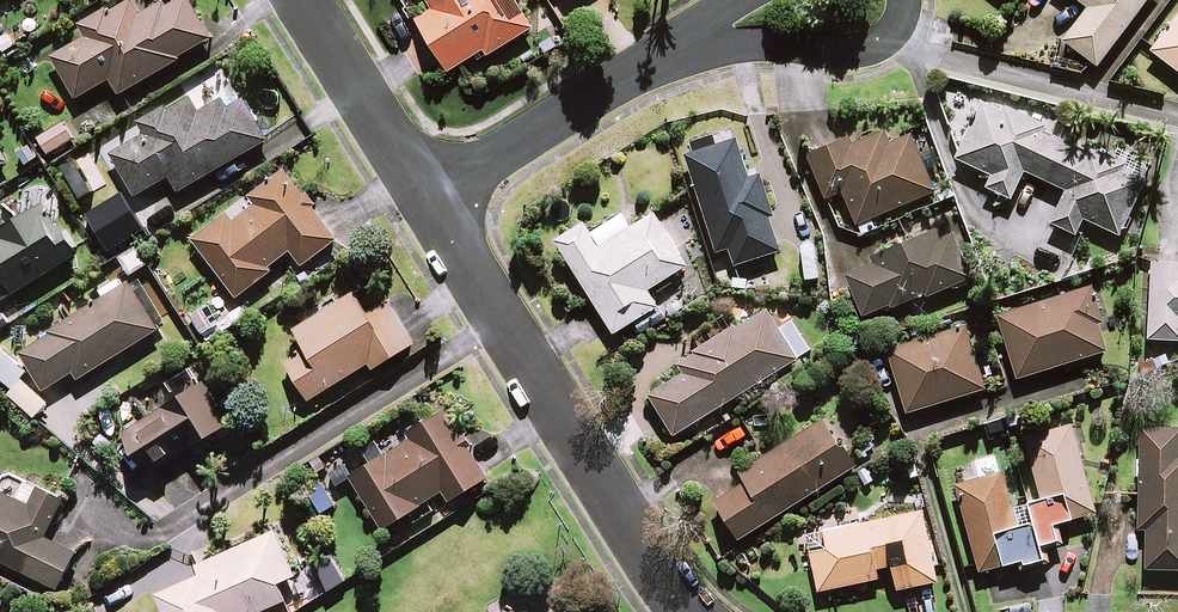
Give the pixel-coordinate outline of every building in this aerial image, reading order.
[(189,0),(170,0),(143,16),(133,0),(125,0),(82,26),(85,32),(50,53),(77,98),(110,78),(120,93),(212,37),(189,0)] [(432,9),(417,18),(449,71),(484,49),(487,55),(533,27),(516,0),(427,0),(432,9)] [(1088,7),(1064,39),(1097,65),(1146,0),(1079,0),(1088,7)] [(1152,50),(1177,70),(1177,15),(1152,50)] [(1027,103),(1023,111),(985,94),(957,158),(992,174),(986,186),(1012,198),(1024,170),(1066,189),(1051,222),(1076,233),(1083,218),(1120,234),(1149,169),(1088,142),(1085,148),(1045,130),(1052,114),(1027,103)] [(244,98),(229,106),(224,97),(200,112),(191,96),(141,125),(146,134),(111,154),(135,195),(170,175),(179,191),(268,139),(244,98)] [(75,139),(66,122),(39,136),(49,153),(75,139)] [(891,142),(886,129),(852,143),(850,137),(809,154),(827,197),(844,190),(862,235),(876,229),(871,217),(935,191),(912,134),(891,142)] [(749,176),(737,138),(686,154),(717,251),(730,247),(735,265),(781,250),(769,212),(772,211),(760,173),(749,176)] [(336,239),(285,170),(250,196),(256,204),(234,220),(228,212),(193,238),(237,297),(272,270),(269,266),(291,249),(302,265),(336,239)] [(41,205),(0,230),(0,301),(80,252),(69,235),(62,239),(41,205)] [(687,264),(655,213),(601,247),(585,222),(556,240),(615,333),(658,305),(648,289),(687,264)] [(135,237),(125,220),(101,235),(111,252),(135,237)] [(847,272),(862,314),(888,305),(889,308),(975,279),(971,267),(956,224),(871,253),(875,263),(847,272)] [(148,264),(138,248),(121,258),(131,274),(148,264)] [(1152,261),(1148,338),(1177,340),(1177,263),(1152,261)] [(167,322),(137,276),(20,352),(44,390),(73,371),(78,379),(167,322)] [(1110,349),(1090,286),(998,314),(1018,377),(1110,349)] [(369,314),(355,291),(295,329),(307,349),(286,362),(310,399),(369,362),(373,368),(414,343),(388,302),(369,314)] [(220,322),(209,304),(192,316),(203,333),(220,322)] [(799,358),(768,307),(679,362),(685,372),(649,394),(674,434),(799,358)] [(985,388),(966,325),(888,349),(907,412),(985,388)] [(134,397),(147,417),(124,432),(150,472),(230,421),(204,381),(193,388),(191,384),(165,401),(154,384),(134,397)] [(361,450),(369,464),(350,476),(383,528),(443,490),(450,500),(487,476),(443,408),(407,432),(410,438),(385,454),(376,440),(361,450)] [(855,465),(825,416),(740,470),(747,481),(716,501),(740,538),(855,465)] [(980,571),(1017,560),(1020,570),(1051,561),(1047,546),(1066,541),(1061,521),(1097,511),(1072,423),(1025,437),(1042,498),(1017,505),(1007,470),(956,484),(980,571)] [(1141,427),(1138,529),(1147,529),(1146,567),(1177,568),(1177,429),(1141,427)] [(336,503),(323,482),(309,491),(322,512),(336,503)] [(41,484),(31,505),(0,490),(0,558),(58,587),(76,551),(46,536),(65,497),(41,484)] [(937,580),(923,510),(825,531),(828,546),(810,550),(819,590),(877,578),(875,568),(893,564),(898,588),(937,580)] [(276,528),(207,560),(203,550),(194,554),(202,573),(160,592),(169,611),(257,611),(286,599),(278,581),(297,573),(276,528)] [(344,581),(331,555),(316,563),(329,589),(344,581)]
